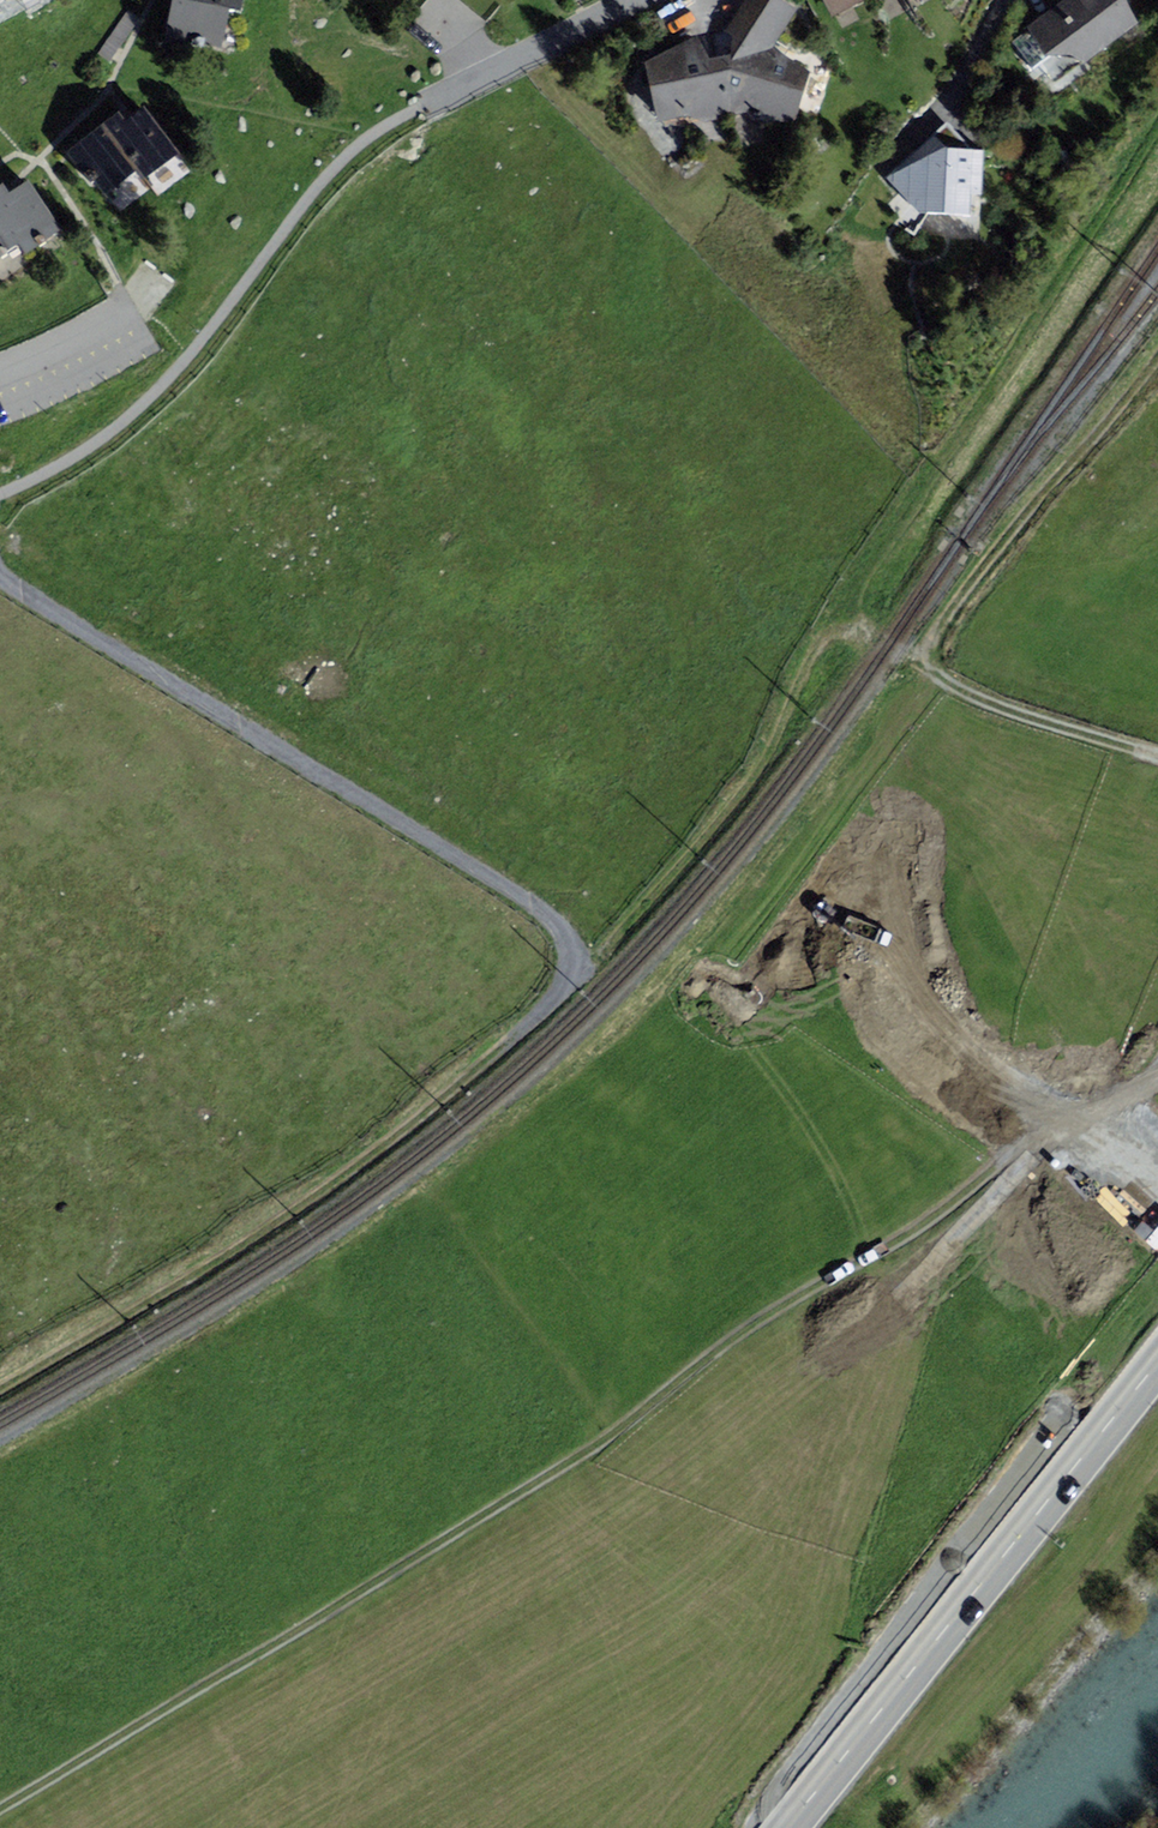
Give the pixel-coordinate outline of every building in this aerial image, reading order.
[(165,41),(223,51),(231,8),(242,10),(244,0),(173,0),(165,41)] [(785,0),(743,0),(725,31),(732,35),(730,54),(730,116),(746,114),(754,122),(797,121),(810,70),(773,48),(797,8),(785,0)] [(831,17),(861,0),(823,0),(831,17)] [(1026,29),(1045,56),(1073,54),(1088,63),(1139,22),(1124,0),(1063,0),(1026,29)] [(645,62),(658,121),(688,116),(701,121),(730,116),(730,54),(711,58),(696,34),(645,62)] [(119,111),(66,151),(91,183),(95,180),(106,194),(136,171),(143,180),(179,152),(144,106),(126,120),(119,111)] [(984,150),(971,149),(948,122),(886,177),(920,213),(970,216),(973,198),(982,197),(984,150)] [(0,185),(0,256),(20,244),(25,253),(62,230),(30,179),(9,192),(4,183),(0,185)]
